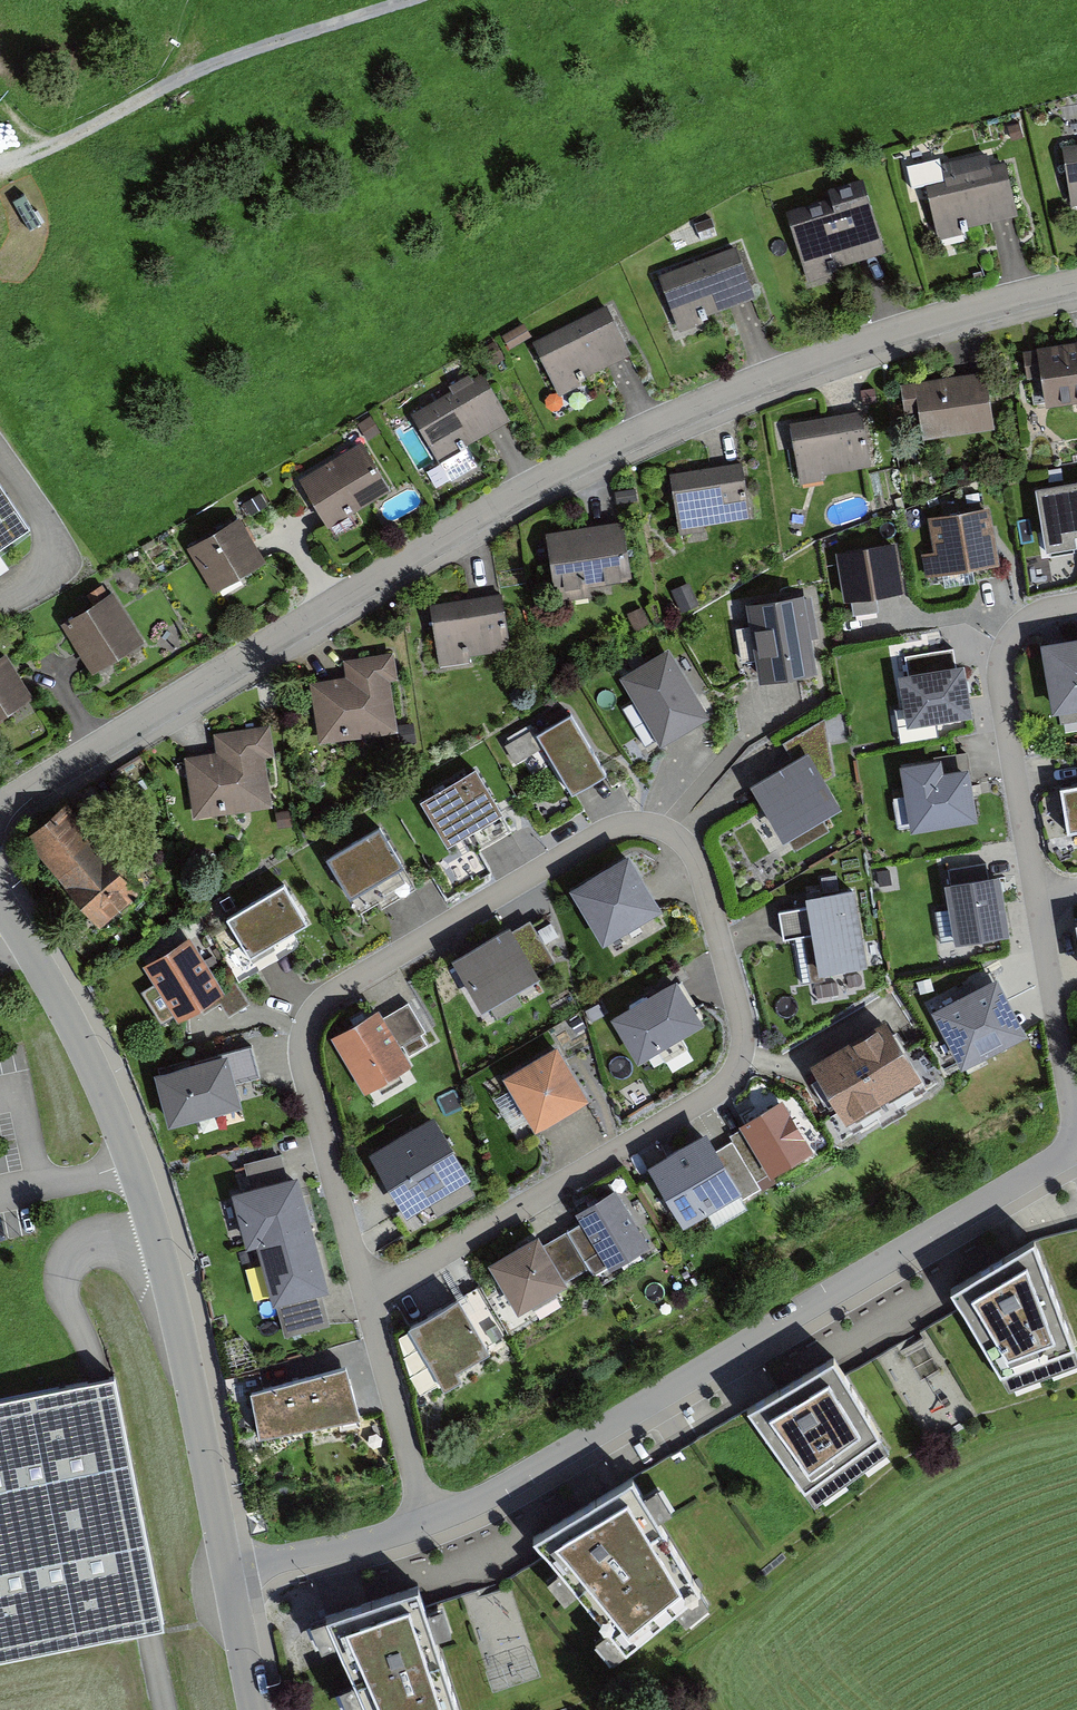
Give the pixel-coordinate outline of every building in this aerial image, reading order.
[(1064,147),(1072,208),(1076,208),(1076,145),(1064,147)] [(975,221),(1020,212),(1008,159),(991,163),(989,152),(945,161),(948,175),(925,180),(938,239),(977,231),(975,221)] [(834,267),(885,251),(863,179),(829,189),(832,197),(785,212),(807,283),(836,274),(834,267)] [(695,258),(714,250),(709,238),(690,246),(695,258)] [(701,319),(757,297),(736,245),(658,276),(681,333),(703,324),(701,319)] [(576,379),(628,354),(605,306),(528,343),(555,400),(580,388),(576,379)] [(507,347),(529,334),(521,320),(499,334),(507,347)] [(480,346),(485,358),(498,352),(493,340),(480,346)] [(1076,428),(1076,369),(1038,375),(1047,432),(1076,428)] [(440,464),(512,424),(486,379),(475,385),(470,376),(448,389),(452,396),(414,418),(440,464)] [(925,464),(996,455),(989,396),(901,408),(905,437),(921,435),(925,464)] [(366,443),(381,434),(372,418),(356,427),(366,443)] [(824,499),(873,491),(863,436),(791,448),(801,510),(825,506),(824,499)] [(357,514),(391,493),(361,444),(300,481),(334,537),(346,530),(348,533),(363,524),(357,514)] [(1026,488),(1036,550),(1069,545),(1067,532),(1076,531),(1076,480),(1026,488)] [(702,546),(753,539),(745,486),(671,497),(680,557),(703,554),(702,546)] [(24,526),(0,489),(0,542),(24,526)] [(982,506),(926,514),(931,549),(919,551),(922,573),(990,563),(982,506)] [(241,530),(259,520),(252,508),(234,518),(241,530)] [(207,605),(259,574),(232,528),(180,558),(207,605)] [(896,536),(836,545),(843,592),(904,583),(896,536)] [(553,616),(633,605),(625,547),(546,557),(553,616)] [(801,595),(741,604),(753,677),(803,669),(797,631),(807,630),(801,595)] [(55,636),(85,686),(136,655),(106,605),(55,636)] [(468,679),(510,673),(502,616),(427,627),(436,691),(469,687),(468,679)] [(1036,644),(1047,706),(1076,701),(1076,636),(1036,644)] [(698,714),(660,649),(616,674),(654,739),(698,714)] [(311,758),(391,744),(383,694),(391,693),(387,664),(336,673),(339,690),(301,696),(311,758)] [(959,710),(951,664),(897,673),(905,719),(959,710)] [(26,709),(0,668),(0,726),(26,709)] [(563,788),(601,767),(570,710),(532,731),(563,788)] [(819,716),(779,739),(789,759),(801,752),(815,776),(831,766),(819,716)] [(185,834),(265,821),(258,772),(267,771),(262,740),(206,749),(208,767),(176,772),(185,834)] [(968,819),(960,747),(898,754),(906,825),(968,819)] [(789,759),(746,785),(776,834),(830,801),(815,776),(801,752),(789,759)] [(493,806),(471,769),(415,801),(437,838),(493,806)] [(1067,775),(1074,816),(1076,816),(1076,773),(1067,775)] [(60,817),(18,853),(90,939),(133,902),(60,817)] [(400,859),(377,822),(322,856),(345,893),(400,859)] [(987,848),(938,856),(952,934),(1001,925),(987,848)] [(625,855),(570,887),(600,938),(655,905),(625,855)] [(855,962),(844,866),(800,871),(812,967),(855,962)] [(299,919),(276,882),(221,915),(244,952),(299,919)] [(502,925),(448,957),(476,1004),(530,973),(502,925)] [(216,986),(184,933),(141,959),(152,978),(141,985),(152,1002),(162,996),(173,1013),(216,986)] [(994,974),(930,1009),(958,1059),(1022,1024),(994,974)] [(696,1017),(670,976),(608,1015),(634,1056),(696,1017)] [(406,997),(383,1010),(399,1037),(422,1024),(406,997)] [(894,1003),(815,1050),(848,1105),(927,1058),(894,1003)] [(404,1058),(372,1008),(330,1034),(362,1084),(404,1058)] [(550,1046),(500,1075),(528,1123),(578,1095),(550,1046)] [(235,1098),(219,1050),(156,1071),(171,1119),(235,1098)] [(777,1098),(737,1122),(765,1168),(805,1144),(777,1098)] [(460,1170),(428,1115),(363,1153),(396,1207),(460,1170)] [(732,1180),(704,1130),(645,1162),(673,1213),(732,1180)] [(320,1283),(293,1173),(232,1188),(247,1250),(259,1247),(271,1295),(320,1283)] [(611,1183),(575,1204),(605,1257),(641,1236),(611,1183)] [(577,1217),(543,1236),(564,1272),(597,1253),(577,1217)] [(531,1233),(488,1260),(516,1303),(558,1277),(531,1233)] [(949,1292),(1006,1391),(1076,1368),(1076,1359),(1034,1244),(949,1292)] [(484,1343),(455,1293),(406,1322),(440,1380),(461,1368),(456,1359),(484,1343)] [(346,1355),(256,1379),(269,1429),(360,1404),(346,1355)] [(894,1462),(831,1359),(755,1405),(817,1508),(894,1462)] [(113,1371),(96,1374),(0,1394),(0,1663),(166,1628),(113,1371)] [(711,1611),(630,1482),(536,1536),(623,1655),(674,1612),(684,1625),(711,1611)] [(326,1618),(364,1709),(457,1709),(416,1589),(326,1618)]
